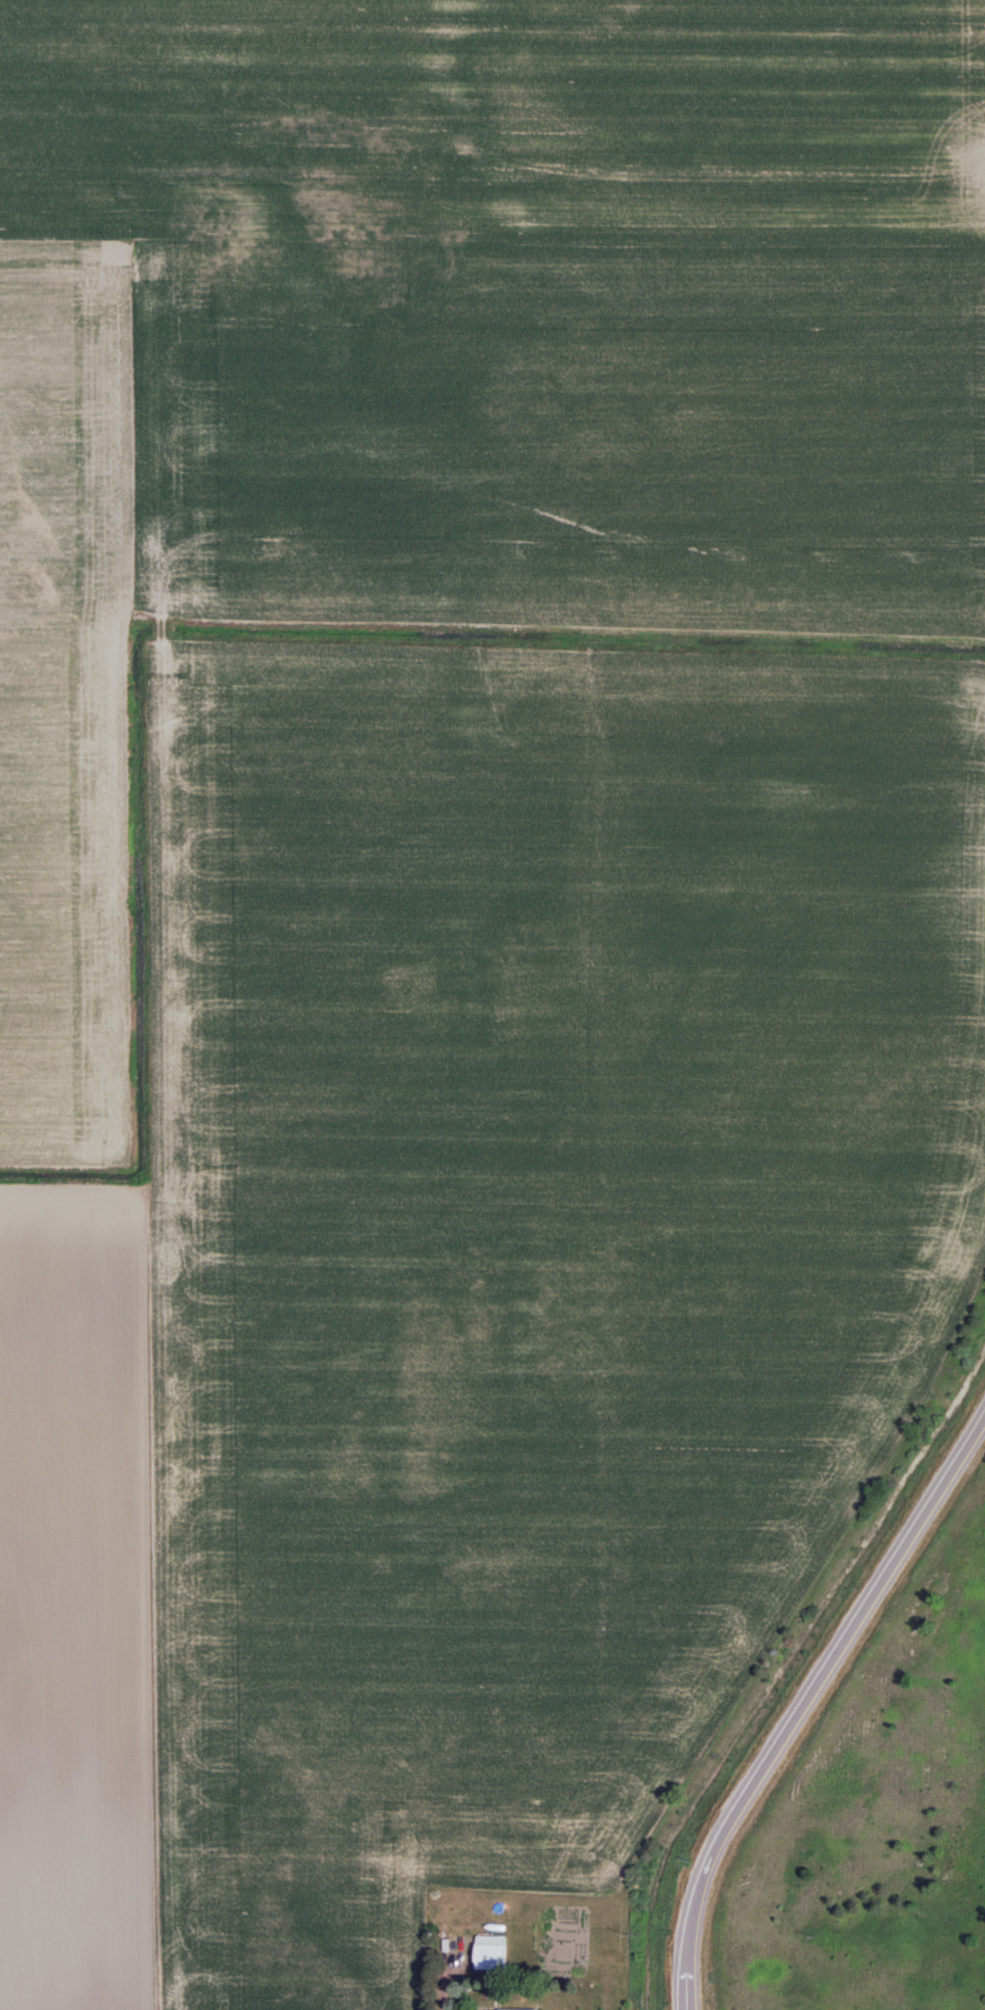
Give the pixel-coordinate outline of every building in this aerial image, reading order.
[(472,1932),(472,1966),(501,1965),(500,1931),(472,1932)]
